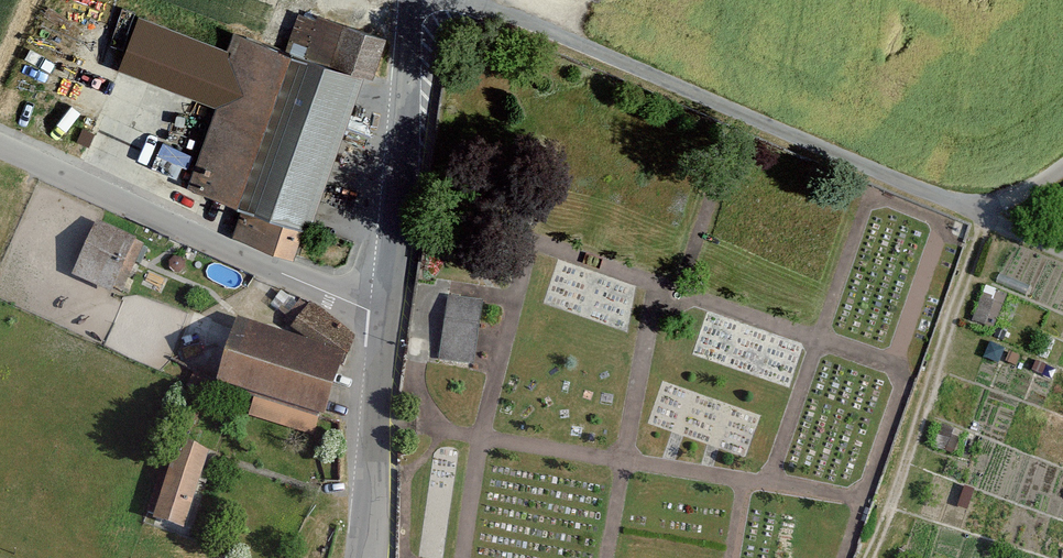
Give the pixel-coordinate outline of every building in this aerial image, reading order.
[(385,38),(319,15),(305,53),(371,77),(385,38)] [(213,91),(228,50),(139,18),(124,59),(213,91)] [(359,80),(234,35),(228,50),(213,91),(222,95),(189,186),(245,206),(303,227),(305,228),(359,80)] [(303,227),(245,206),(235,234),(293,255),(303,227)] [(110,292),(135,241),(98,222),(73,274),(110,292)] [(481,308),(447,303),(439,360),(473,364),(481,308)] [(352,335),(310,304),(293,327),(342,363),(352,335)] [(323,414),(338,362),(233,331),(217,383),(256,394),(319,413),(323,414)] [(319,413),(256,394),(250,415),(313,433),(319,413)] [(154,519),(183,528),(207,454),(178,445),(154,519)]
